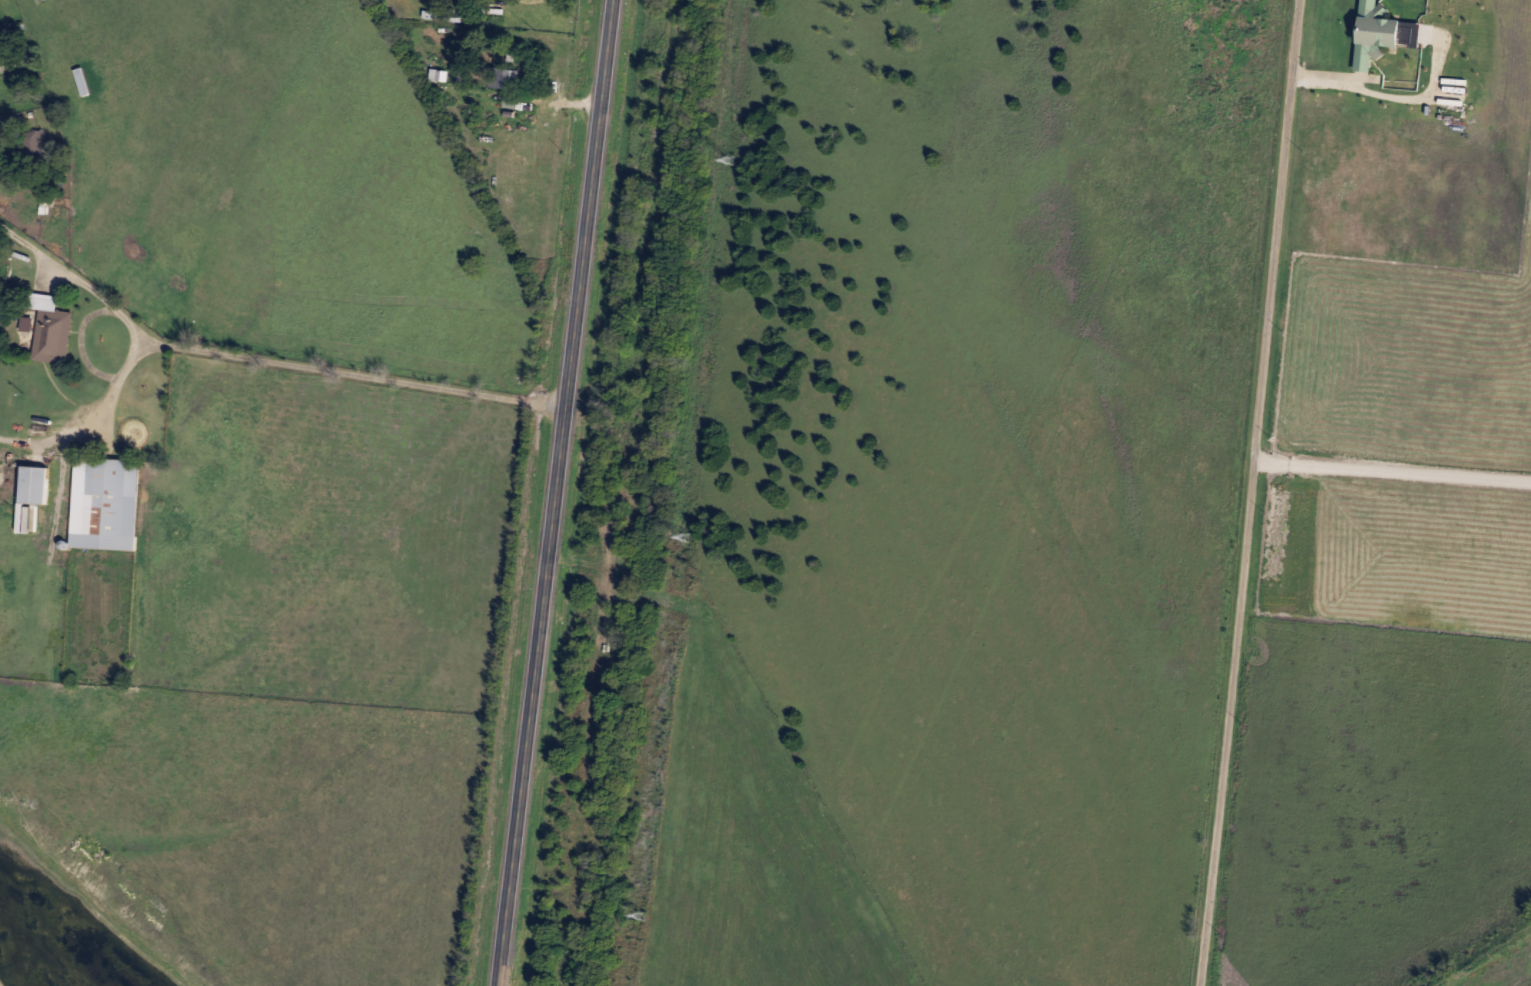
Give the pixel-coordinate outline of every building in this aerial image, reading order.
[(1355,71),(1359,0),(1376,0),(1376,3),(1385,4),(1385,18),(1400,19),(1398,46),(1382,45),(1381,58),(1371,58),(1370,71),(1355,71)] [(74,70),(81,67),(90,92),(82,95),(74,70)] [(517,89),(490,86),(492,67),(520,70),(517,89)] [(430,73),(446,71),(446,79),(430,80),(430,73)] [(24,161),(24,131),(43,131),(43,161),(24,161)] [(32,360),(39,309),(24,307),(26,292),(57,296),(55,310),(73,312),(66,364),(32,360)] [(70,548),(74,458),(139,460),(135,551),(70,548)] [(21,504),(21,467),(46,467),(46,504),(21,504)]
